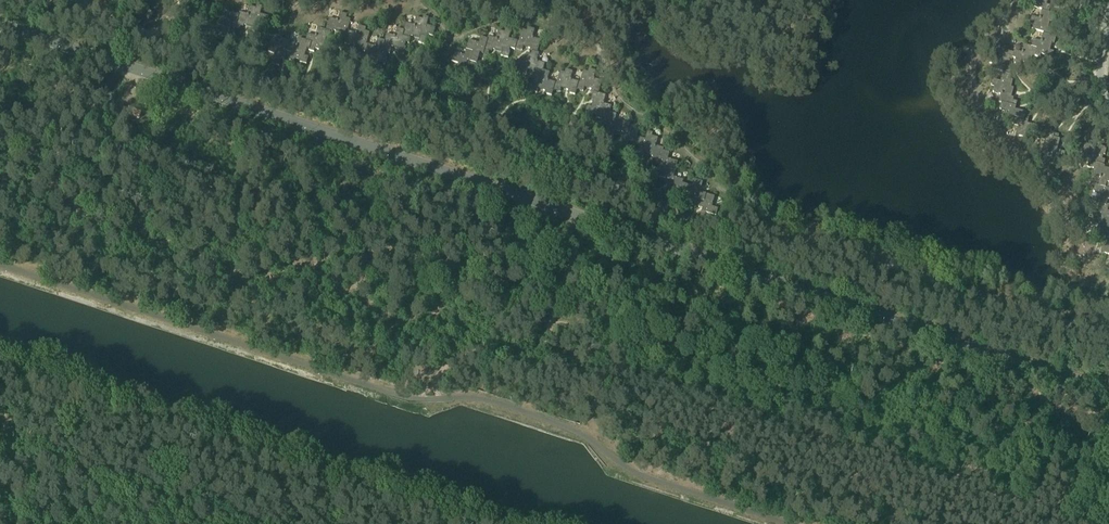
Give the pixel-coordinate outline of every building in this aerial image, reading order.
[(991,64),(995,65),(994,70),(1003,72),(1000,82),(995,81),(992,93),(1000,95),(998,103),(1001,104),(999,110),(1005,112),(1002,122),(1018,126),(1015,138),(1024,140),(1026,132),(1035,134),(1034,138),(1045,141),(1041,155),(1050,158),(1049,164),(1057,166),(1059,159),(1056,158),(1059,150),(1056,149),(1060,136),(1050,133),(1052,128),(1047,127),(1046,131),(1037,128),(1038,128),(1027,125),(1029,116),(1025,115),(1025,113),(1014,110),(1016,103),(1013,102),(1014,97),(1011,96),(1013,88),(1011,88),(1013,82),(1008,80),(1012,66),(1010,66),(1012,59),(1015,60),(1014,64),(1020,66),(1020,68),(1025,69),(1026,67),(1033,68),(1036,57),(1040,58),(1040,55),(1045,56),(1044,58),(1051,60),(1053,52),(1049,51),(1050,48),(1053,48),(1056,38),(1050,36),(1052,30),(1048,29),(1049,22),(1053,23),(1055,15),(1049,13),(1050,7),(1046,6),(1048,0),(1028,0),(1028,2),(1031,2),(1030,7),(1042,10),(1039,19),(1031,17),(1029,25),(1033,26),(1031,31),(1043,34),(1041,43),(1032,41),(1031,47),(1024,46),(1022,53),(1014,51),(1013,54),(1001,50),(998,59),(993,57),(991,64)] [(206,29),(203,38),(210,40),(207,51),(214,53),(217,42),(220,43),(221,38),(229,40),(232,31),(240,33),(241,27),(255,31),(257,24),(273,29),(278,12),(256,6),(255,11),(249,9),(246,18),(231,13),(230,20),(220,17),(216,32),(206,29)] [(270,45),(267,54),(272,56),(270,64),(279,67),(283,52),(290,54),(288,62),(294,63),(295,60),(299,61),(299,63),(305,65),(308,57),(306,56),(308,50),(325,55),(327,47),(325,46),(327,39),(330,40),(333,31),(340,33),(339,36),(346,39),(344,45),(352,47),(352,45),(359,47),(358,51),(364,53),(363,58),(372,61),(373,59),(378,60),(377,64),(385,66),(388,55),(388,56),(391,47),(398,49),(396,56),(403,57),(407,45),(408,45),(410,38),(419,41),(420,37),(427,40),(428,36),(432,37),(435,28),(427,25),(429,18),(423,16),(422,20),(416,18),(414,27),(406,24),(403,31),(397,29),(394,37),(386,34),(384,42),(377,40),(375,49),(366,46),(370,33),(364,31),(365,28),(359,26),(356,35),(347,32),(352,17),(339,13),(337,21),(329,18),(325,31),(318,29),(315,37),(308,34),(305,42),(299,40),(296,48),(288,46),(289,42),(283,39),(281,45),(276,44),(275,46),(270,45)] [(454,54),(451,63),(457,65),(455,75),(462,77),(465,66),(473,68),(474,64),(477,65),(479,54),(487,56),(488,53),(491,53),(492,51),(501,54),(502,50),(509,52),(509,49),(515,50),(515,49),(521,51),(523,48),(532,50),(530,56),(526,54),(523,66),(521,65),(519,73),(526,75),(527,71),(534,73),(534,74),(533,74),(531,81),(534,81),(533,85),(531,85),(529,92),(536,94),(537,90),(545,93),(544,95),(551,97),(553,91),(559,93),(560,90),(568,92),(567,94),(574,96),(576,90),(583,92),(584,88),(593,91),(590,100),(593,101),(591,108),(586,107),(584,114),(592,116),(593,115),(597,116),(596,118),(601,120),(602,119),(604,120),(601,127),(598,126),(595,133),(603,135),(603,134),(607,135),(606,138),(612,140),(613,136),(616,137),(617,133),(619,134),(618,138),(621,139),(618,150),(626,152),(629,142),(633,143),(632,146),(638,147),(637,150),(644,152),(644,155),(652,158),(652,160),(654,161),(653,165),(661,167),(658,178),(660,179),(659,183),(667,185),(664,196),(670,198),(673,187),(679,189),(679,191),(690,195),(688,203),(692,204),(691,206),(702,209),(701,213),(716,217),(718,210),(711,208),(714,197),(699,193),(702,183),(693,180),(692,187),(682,184),(683,181),(673,178),(678,163),(667,160),(669,154),(662,152),(663,149),(655,147),(657,139),(651,137),(652,134),(647,132),(645,140),(636,138),(637,134),(628,131),(630,124),(622,122),(621,126),(614,124),(616,115),(610,114),(612,107),(603,105),(605,96),(598,94),(601,82),(593,79),(595,72),(588,70),(587,72),(583,71),(579,83),(570,80),(572,73),(565,71),(564,74),(559,72),(556,85),(547,82),(549,74),(543,72),(545,65),(536,63),(538,55),(537,54),(540,41),(531,39),(534,30),(527,28),(526,32),(521,31),(518,42),(508,40),(511,32),(505,31),(504,34),(498,32),(496,40),(488,38),(487,41),(480,39),(478,45),(468,42),(464,56),(454,54)] [(142,111),(130,107),(127,116),(139,120),(142,111)] [(1081,157),(1089,159),(1087,167),(1093,169),(1091,176),(1100,178),(1098,186),(1094,185),(1092,192),(1098,194),(1096,204),(1100,205),(1098,213),(1090,211),(1088,217),(1091,218),(1090,224),(1098,226),(1096,234),(1098,235),(1096,242),(1102,243),(1099,253),(1108,256),(1108,229),(1108,227),(1108,219),(1108,217),(1108,213),(1107,212),(1108,206),(1106,205),(1108,201),(1108,193),(1108,189),(1105,188),(1106,183),(1108,184),(1108,169),(1103,168),(1105,160),(1101,159),(1102,155),(1104,156),(1106,149),(1099,147),(1098,150),(1094,149),(1095,146),(1085,144),(1081,157)]
